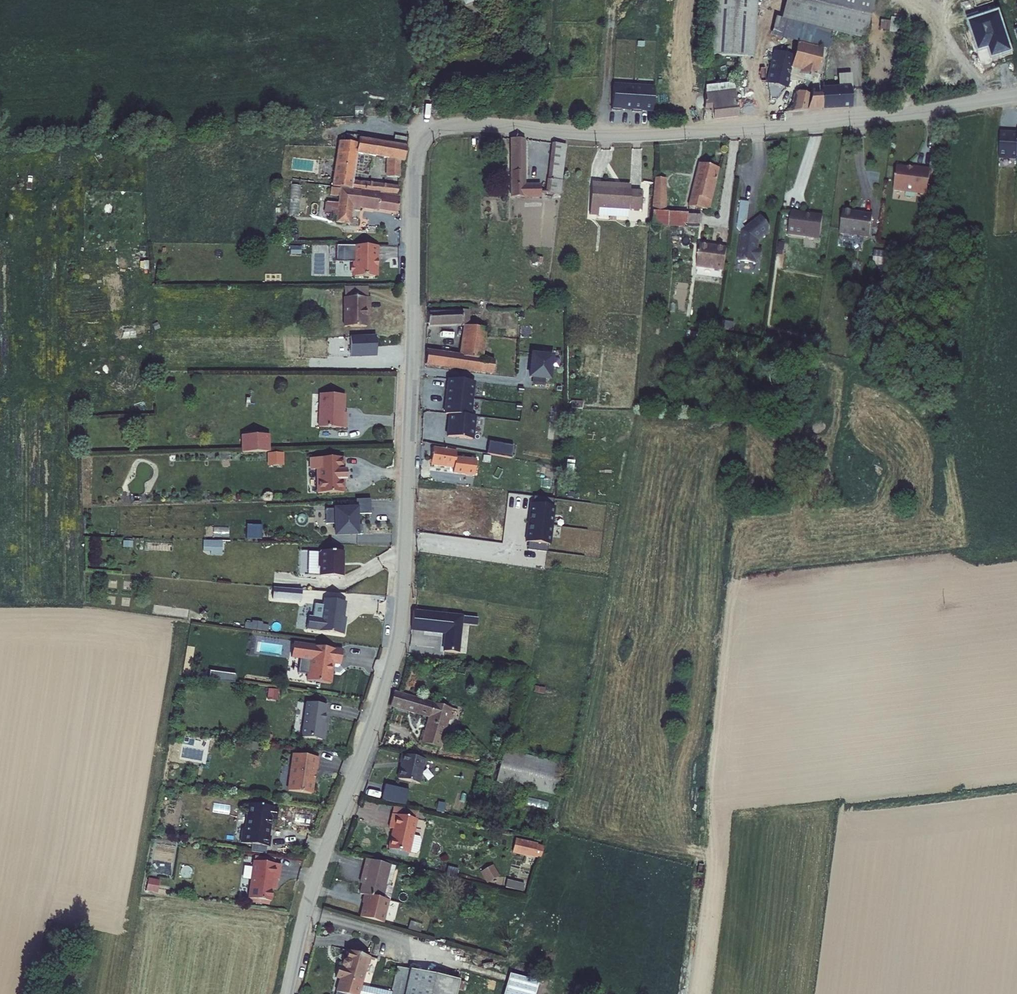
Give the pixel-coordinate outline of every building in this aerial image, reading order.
[(463,8),(483,0),(460,0),(463,8)] [(708,57),(753,60),(757,0),(712,0),(708,57)] [(797,43),(823,50),(829,51),(831,42),(829,41),(831,34),(865,42),(874,0),(786,0),(781,20),(775,18),(771,37),(797,43)] [(967,23),(980,64),(991,60),(990,56),(999,53),(1001,57),(1012,54),(999,13),(967,23)] [(797,43),(793,57),(790,70),(791,71),(800,72),(800,74),(814,77),(815,75),(816,75),(817,74),(821,57),(823,50),(797,43)] [(790,70),(793,57),(773,52),(766,84),(787,90),(789,81),(791,71),(790,70)] [(831,60),(821,57),(817,74),(818,74),(826,76),(831,60)] [(791,71),(789,81),(803,84),(805,78),(816,81),(818,74),(817,74),(816,75),(815,75),(814,77),(800,74),(800,72),(791,71)] [(837,76),(838,89),(850,88),(850,89),(852,89),(851,75),(837,76)] [(733,82),(719,83),(720,92),(734,90),(733,82)] [(706,85),(705,108),(710,107),(712,119),(737,116),(734,90),(720,92),(719,83),(706,85)] [(642,113),(653,113),(654,87),(614,84),(612,110),(621,110),(621,112),(632,112),(632,111),(642,112),(642,113)] [(838,89),(812,91),(811,96),(807,112),(851,111),(850,89),(850,88),(838,89)] [(792,113),(807,112),(811,96),(795,92),(794,96),(797,97),(792,113)] [(789,98),(782,97),(778,111),(785,112),(789,98)] [(1000,131),(1000,159),(1016,160),(1016,158),(1016,132),(1000,131)] [(407,137),(395,135),(394,142),(406,144),(407,137)] [(357,142),(338,140),(332,186),(398,194),(399,185),(353,180),(357,153),(386,157),(386,177),(401,177),(401,160),(404,161),(406,144),(394,142),(358,136),(357,142)] [(512,172),(510,172),(510,184),(524,183),(525,138),(510,137),(512,172)] [(549,158),(551,158),(548,191),(560,192),(565,141),(551,139),(549,158)] [(719,167),(698,162),(687,206),(709,209),(719,167)] [(895,167),(892,191),(925,195),(929,170),(912,168),(911,171),(905,170),(904,168),(895,167)] [(652,210),(666,210),(666,178),(654,177),(651,203),(652,210)] [(630,189),(630,183),(591,181),(589,215),(597,215),(598,207),(628,209),(629,209),(629,208),(639,209),(640,191),(640,189),(630,189)] [(541,194),(541,183),(524,183),(510,184),(510,195),(541,194)] [(338,196),(339,188),(331,187),(330,195),(338,196)] [(398,212),(400,195),(340,187),(339,188),(338,196),(338,202),(336,215),(335,222),(351,224),(353,209),(359,211),(360,207),(398,212)] [(293,188),(292,213),(300,213),(301,188),(293,188)] [(325,214),(336,215),(338,202),(326,201),(326,202),(325,202),(324,213),(325,213),(325,214)] [(749,202),(740,201),(737,227),(742,233),(738,261),(755,263),(755,260),(761,255),(756,250),(757,240),(769,231),(769,226),(763,218),(758,218),(745,228),(742,223),(746,220),(749,202)] [(628,217),(628,209),(598,207),(597,215),(609,216),(616,216),(628,217)] [(666,210),(652,210),(651,225),(684,226),(684,223),(686,223),(687,226),(699,226),(699,223),(701,223),(701,214),(687,213),(687,212),(666,210)] [(791,212),(788,234),(820,238),(822,216),(791,212)] [(869,238),(872,215),(858,214),(857,215),(853,214),(853,213),(842,212),(839,234),(869,238)] [(377,261),(377,247),(337,246),(337,262),(355,263),(355,266),(353,266),(353,273),(355,273),(355,277),(376,278),(377,267),(378,267),(379,261),(377,261)] [(726,249),(697,246),(695,267),(724,270),(726,249)] [(370,297),(370,287),(345,287),(345,297),(370,297)] [(366,308),(370,308),(370,297),(345,297),(344,326),(366,326),(366,308)] [(460,325),(462,325),(459,355),(480,356),(483,328),(470,326),(471,308),(464,308),(464,311),(430,311),(431,322),(460,322),(460,325)] [(459,355),(425,351),(424,367),(458,370),(459,355)] [(495,373),(497,358),(480,356),(459,355),(458,370),(495,373)] [(532,355),(530,378),(550,380),(552,357),(532,355)] [(472,381),(447,378),(445,396),(470,399),(472,381)] [(344,415),(345,395),(321,394),(319,428),(346,430),(347,415),(344,415)] [(470,399),(445,396),(443,413),(448,414),(468,416),(470,399)] [(468,416),(448,414),(445,436),(470,439),(473,417),(468,416)] [(269,451),(269,434),(242,435),(243,452),(269,451)] [(509,459),(511,447),(486,442),(484,455),(509,459)] [(431,465),(454,468),(453,473),(474,476),(476,460),(456,457),(456,451),(433,448),(431,465)] [(282,453),(268,453),(268,465),(282,465),(282,453)] [(343,471),(343,458),(310,458),(310,469),(316,469),(317,493),(343,493),(343,480),(345,480),(345,471),(343,471)] [(456,510),(459,492),(423,485),(420,502),(456,510)] [(534,497),(533,505),(553,507),(554,500),(534,497)] [(371,514),(371,499),(356,499),(356,508),(326,509),(326,524),(335,524),(336,535),(363,534),(362,525),(357,525),(357,514),(371,514)] [(473,499),(470,510),(482,513),(485,502),(473,499)] [(552,526),(554,507),(553,507),(533,505),(531,504),(530,524),(552,526)] [(552,526),(530,524),(529,533),(528,533),(527,543),(529,543),(549,545),(550,545),(552,526)] [(262,525),(247,525),(247,539),(262,539),(262,525)] [(221,547),(222,540),(202,539),(201,547),(221,547)] [(549,545),(529,543),(528,550),(548,553),(549,545)] [(344,576),(344,551),(320,550),(320,551),(318,553),(317,566),(319,568),(319,575),(344,576)] [(317,566),(318,553),(318,552),(308,552),(307,574),(319,575),(319,568),(317,566)] [(273,598),(302,600),(303,589),(274,587),(273,598)] [(342,617),(343,601),(321,599),(320,606),(312,605),(311,618),(306,617),(305,631),(343,634),(344,624),(342,623),(342,617)] [(463,615),(414,609),(411,630),(444,634),(442,651),(459,653),(462,624),(463,616),(463,615)] [(478,618),(463,616),(462,624),(477,626),(478,618)] [(331,684),(334,664),(340,665),(343,649),(293,642),(291,658),(299,659),(298,673),(307,674),(306,680),(331,684)] [(236,674),(210,670),(209,679),(235,683),(236,674)] [(278,690),(268,688),(267,699),(277,701),(278,690)] [(421,742),(442,748),(452,708),(433,703),(433,702),(395,690),(390,706),(428,718),(421,742)] [(325,722),(327,704),(306,702),(302,737),(323,739),(323,737),(325,735),(326,731),(324,728),(325,722)] [(563,763),(504,749),(496,782),(556,796),(563,763)] [(316,768),(317,756),(293,753),(288,789),(311,792),(314,768),(316,768)] [(425,760),(401,754),(399,763),(400,763),(397,779),(420,784),(425,760)] [(408,790),(385,785),(381,800),(405,806),(408,790)] [(526,803),(549,807),(550,802),(540,800),(541,799),(527,796),(526,803)] [(246,828),(244,831),(242,842),(253,843),(268,846),(271,846),(272,837),(270,835),(268,835),(270,826),(271,827),(272,817),(278,818),(279,807),(274,807),(274,806),(250,802),(246,828)] [(446,804),(437,802),(436,809),(444,811),(446,804)] [(393,806),(392,814),(417,819),(418,811),(393,806)] [(392,814),(391,814),(388,828),(392,829),(387,849),(389,849),(409,853),(410,854),(410,852),(414,835),(418,820),(417,819),(392,814)] [(420,837),(414,835),(410,852),(416,854),(419,851),(421,841),(420,837)] [(516,839),(512,854),(534,858),(534,857),(541,859),(544,846),(537,845),(538,844),(516,839)] [(268,846),(253,843),(252,851),(267,853),(268,846)] [(409,853),(389,849),(388,853),(408,857),(409,853)] [(359,883),(361,884),(359,894),(363,895),(383,899),(391,865),(365,858),(359,883)] [(280,879),(282,864),(256,860),(251,898),(273,900),(276,878),(280,879)] [(391,865),(383,899),(390,901),(393,887),(390,886),(395,866),(391,865)] [(500,876),(493,865),(480,872),(487,883),(500,876)] [(458,869),(448,866),(446,875),(456,877),(458,869)] [(149,876),(146,889),(157,892),(160,879),(149,876)] [(524,884),(507,880),(505,888),(522,892),(524,884)] [(383,899),(363,895),(361,903),(362,903),(359,917),(384,924),(390,901),(383,899)] [(410,921),(408,929),(420,933),(423,925),(410,921)] [(370,957),(347,951),(344,961),(342,962),(341,966),(339,966),(335,979),(339,980),(335,992),(336,993),(341,993),(359,993),(362,986),(370,957)] [(460,981),(397,967),(391,992),(393,992),(392,993),(457,993),(460,981)] [(510,974),(504,993),(535,993),(539,982),(510,974)] [(391,992),(362,986),(359,993),(392,993),(393,992),(391,992)]
